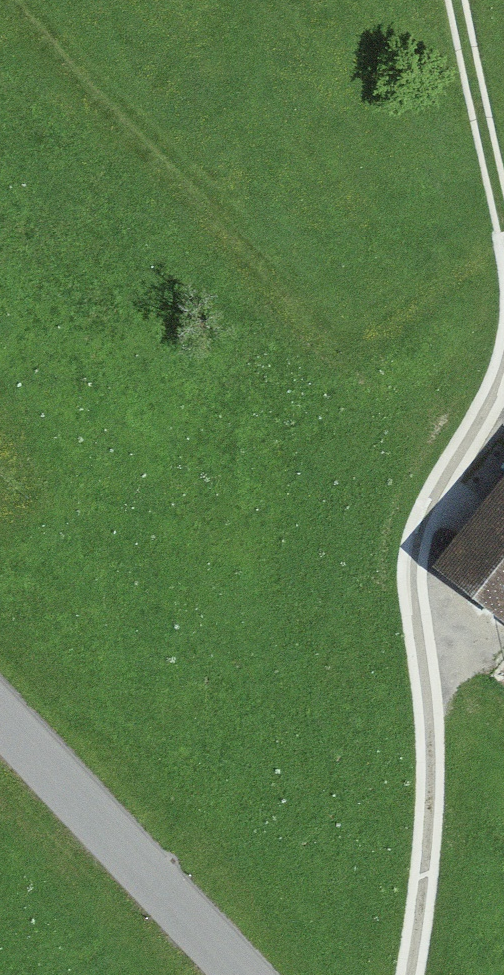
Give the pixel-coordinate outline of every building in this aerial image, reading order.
[(451,541),(439,532),(427,547),(439,556),(432,565),(503,621),(503,473),(451,541)]
